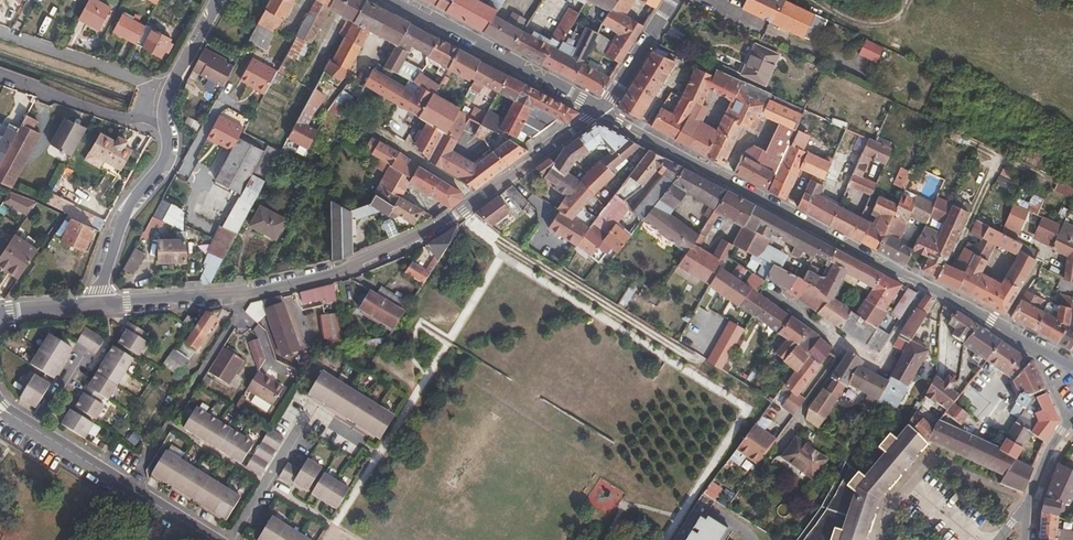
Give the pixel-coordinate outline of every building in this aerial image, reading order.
[(94,0),(89,0),(79,19),(99,30),(110,9),(94,0)] [(270,8),(288,18),(298,0),(274,0),(270,8)] [(346,38),(367,1),(365,0),(319,0),(299,36),(307,40),(311,42),(330,8),(349,18),(340,35),(346,38)] [(437,8),(442,0),(422,0),(437,8)] [(446,13),(454,0),(442,0),(437,8),(446,13)] [(446,13),(482,33),(493,15),(495,12),(485,6),(475,0),(454,0),(446,13)] [(485,6),(495,12),(503,0),(489,0),(485,6)] [(569,7),(578,11),(584,2),(586,0),(573,0),(569,7)] [(612,10),(618,0),(586,0),(584,2),(589,4),(591,2),(601,8),(611,13),(612,10)] [(612,10),(625,17),(634,0),(618,0),(612,10)] [(654,9),(659,0),(637,0),(654,9)] [(786,0),(746,0),(742,7),(770,21),(804,37),(812,20),(815,14),(786,0)] [(372,31),(399,45),(411,25),(412,23),(384,9),(383,10),(367,1),(346,38),(333,61),(351,69),(372,31)] [(535,37),(522,31),(512,49),(542,64),(552,47),(555,49),(561,39),(572,20),(578,11),(569,7),(548,44),(544,42),(535,37)] [(288,18),(270,8),(269,9),(261,24),(280,33),(288,18)] [(595,19),(598,21),(604,25),(611,13),(601,8),(595,19)] [(625,17),(612,10),(611,13),(604,25),(602,28),(615,35),(632,44),(643,27),(625,17)] [(114,31),(137,43),(146,25),(123,13),(114,31)] [(522,31),(493,15),(482,33),(512,49),(522,31)] [(602,28),(604,25),(598,21),(593,31),(599,34),(602,28)] [(146,25),(137,43),(162,56),(171,37),(147,24),(146,25)] [(430,55),(439,39),(411,25),(399,45),(386,67),(398,74),(409,54),(413,46),(430,55)] [(552,47),(542,64),(573,80),(582,63),(591,48),(599,34),(593,31),(586,27),(570,57),(561,52),(567,42),(561,39),(555,49),(552,47)] [(615,35),(602,28),(599,34),(591,48),(604,55),(615,35)] [(546,39),(537,34),(535,37),(544,42),(546,39)] [(632,44),(615,35),(604,55),(620,65),(632,44)] [(307,40),(299,36),(295,42),(284,63),(293,67),(307,40)] [(449,65),(459,48),(440,38),(439,39),(430,55),(449,65)] [(882,46),(867,39),(859,55),(874,62),(882,46)] [(779,55),(754,43),(740,73),(765,85),(779,55)] [(472,80),(474,77),(481,61),(481,60),(459,48),(449,65),(448,66),(472,80)] [(225,60),(206,49),(195,70),(225,87),(236,68),(228,64),(224,62),(225,60)] [(663,57),(653,51),(618,109),(638,120),(671,66),(673,66),(677,59),(665,53),(663,57)] [(398,74),(415,83),(419,76),(427,64),(409,54),(398,74)] [(279,72),(254,59),(243,81),(256,88),(255,89),(266,95),(279,72)] [(305,107),(315,112),(351,69),(333,61),(330,59),(305,107)] [(501,91),(509,76),(481,61),(474,77),(477,78),(501,91)] [(582,63),(573,80),(602,95),(611,79),(582,63)] [(732,101),(742,81),(716,69),(712,77),(691,66),(689,70),(691,72),(679,92),(697,102),(700,104),(708,89),(732,101)] [(381,76),(372,72),(365,85),(418,115),(432,93),(419,86),(414,94),(381,76)] [(436,86),(419,76),(415,83),(419,86),(432,93),(436,86)] [(533,106),(540,92),(509,76),(501,91),(517,99),(533,108),(533,106)] [(759,122),(762,115),(770,100),(773,95),(742,81),(732,101),(718,131),(705,157),(722,166),(742,125),(754,131),(755,130),(759,122)] [(543,111),(550,98),(540,92),(533,106),(543,111)] [(674,141),(697,102),(679,92),(677,95),(668,111),(660,107),(651,127),(674,141)] [(447,133),(459,111),(458,111),(460,108),(432,93),(418,115),(417,116),(428,122),(446,132),(447,133)] [(580,114),(550,98),(543,111),(558,119),(567,123),(580,114)] [(533,108),(517,99),(507,117),(502,126),(517,138),(522,129),(533,138),(547,127),(529,115),(533,108)] [(774,180),(797,129),(795,128),(800,116),(770,100),(762,115),(780,123),(766,152),(760,149),(761,146),(757,144),(756,147),(755,147),(745,152),(743,155),(742,154),(733,172),(766,190),(772,179),(774,180)] [(674,141),(688,149),(702,122),(699,121),(706,107),(700,104),(697,102),(674,141)] [(310,122),(315,112),(305,107),(300,116),(310,122)] [(709,108),(706,107),(699,121),(702,122),(709,108)] [(507,117),(492,110),(485,124),(490,127),(499,131),(502,126),(507,117)] [(470,116),(459,111),(447,133),(458,139),(464,128),(470,116)] [(0,163),(0,181),(11,186),(40,134),(33,130),(38,120),(28,114),(0,163)] [(245,128),(221,115),(207,140),(217,146),(218,145),(231,153),(241,136),(245,128)] [(310,122),(300,116),(290,134),(310,145),(320,127),(310,122)] [(481,136),(484,138),(490,127),(485,124),(470,116),(464,128),(481,136)] [(74,122),(65,118),(51,143),(72,155),(88,127),(75,121),(74,122)] [(440,144),(446,132),(428,122),(417,144),(431,160),(440,144)] [(705,157),(718,131),(702,122),(688,149),(705,157)] [(759,122),(755,130),(759,132),(763,124),(759,122)] [(616,151),(630,140),(599,123),(567,148),(568,151),(576,162),(601,146),(605,146),(611,154),(616,151)] [(858,133),(845,127),(838,141),(851,147),(858,133)] [(826,180),(832,165),(828,163),(802,151),(809,135),(797,129),(774,180),(769,191),(785,200),(786,197),(800,168),(812,174),(820,177),(826,180)] [(446,132),(440,144),(451,150),(458,139),(447,133),(446,132)] [(117,142),(101,134),(91,153),(123,169),(133,150),(125,146),(128,141),(119,137),(117,142)] [(278,158),(241,136),(231,153),(217,177),(242,192),(252,174),(265,181),(278,158)] [(488,143),(484,138),(481,136),(478,139),(483,146),(488,143)] [(866,137),(860,151),(851,175),(845,189),(844,191),(867,202),(876,183),(861,176),(869,157),(880,162),(878,168),(881,170),(891,148),(872,139),(866,137)] [(494,152),(506,168),(527,152),(516,144),(510,140),(494,152)] [(630,140),(616,151),(603,163),(610,171),(642,147),(630,140)] [(393,165),(414,177),(420,166),(398,150),(381,141),(375,153),(374,154),(393,165)] [(525,144),(520,141),(516,144),(527,152),(531,149),(525,144)] [(851,175),(860,151),(851,147),(838,141),(835,148),(828,163),(832,165),(851,175)] [(451,150),(440,144),(431,160),(459,177),(476,165),(451,150)] [(567,148),(555,162),(569,173),(573,164),(576,162),(568,151),(567,148)] [(634,211),(644,219),(684,169),(651,151),(615,194),(625,200),(644,186),(659,169),(666,173),(634,211)] [(494,177),(506,168),(494,152),(476,165),(459,177),(478,188),(494,177)] [(569,173),(555,162),(551,158),(543,164),(538,167),(542,171),(541,173),(542,179),(545,182),(546,182),(548,180),(557,186),(555,189),(568,199),(580,181),(569,173)] [(610,171),(603,163),(582,180),(583,181),(594,193),(613,174),(610,171)] [(414,177),(393,165),(383,184),(402,196),(411,181),(414,177)] [(832,165),(826,180),(845,189),(851,175),(832,165)] [(420,166),(414,177),(411,181),(450,208),(462,200),(461,192),(420,166)] [(684,169),(644,219),(689,250),(693,244),(700,234),(670,213),(689,191),(716,209),(729,192),(684,169)] [(1012,188),(1014,172),(999,170),(997,186),(1012,188)] [(265,181),(252,174),(242,192),(240,197),(252,203),(265,181)] [(810,179),(817,182),(820,177),(812,174),(810,179)] [(944,182),(938,178),(933,189),(939,192),(944,182)] [(798,207),(830,225),(838,207),(818,197),(824,185),(817,182),(810,179),(799,204),(798,207)] [(907,184),(896,180),(889,196),(899,201),(904,190),(907,184)] [(580,206),(594,193),(583,181),(582,183),(580,181),(568,199),(580,206)] [(383,184),(379,192),(397,204),(402,196),(383,184)] [(507,190),(513,196),(526,206),(531,200),(514,185),(507,190)] [(49,196),(32,188),(29,194),(46,202),(49,196)] [(906,261),(912,249),(913,245),(906,242),(905,246),(898,242),(909,216),(924,224),(929,214),(934,204),(904,190),(899,201),(897,204),(878,250),(905,265),(906,261)] [(397,204),(379,192),(372,204),(380,210),(390,216),(394,210),(399,214),(415,224),(424,211),(402,196),(397,204)] [(729,192),(716,209),(746,226),(758,208),(729,192)] [(35,204),(11,193),(4,204),(26,216),(35,204)] [(625,200),(615,194),(605,205),(589,228),(578,243),(595,255),(618,223),(630,207),(625,200)] [(513,210),(501,195),(491,202),(476,213),(492,223),(513,210)] [(878,250),(897,204),(878,195),(872,208),(873,209),(885,215),(882,223),(879,228),(874,226),(868,222),(859,242),(876,252),(878,250)] [(526,206),(513,196),(511,198),(525,209),(526,206)] [(223,228),(235,233),(236,231),(252,203),(240,197),(223,228)] [(929,214),(945,222),(953,205),(937,197),(934,204),(929,214)] [(568,199),(561,209),(573,217),(580,206),(568,199)] [(352,210),(333,201),(333,261),(354,253),(353,220),(352,210)] [(67,214),(90,224),(94,214),(72,204),(69,212),(67,214)] [(380,210),(372,204),(352,210),(353,220),(380,210)] [(1014,204),(1001,231),(1015,239),(1029,211),(1014,204)] [(955,289),(977,247),(973,245),(967,257),(962,254),(954,269),(945,263),(969,213),(953,205),(945,222),(940,233),(928,257),(922,269),(937,279),(937,280),(955,289)] [(289,220),(262,207),(253,227),(279,240),(289,220)] [(860,218),(838,207),(830,225),(852,238),(860,218)] [(781,220),(758,208),(746,226),(769,239),(772,234),(781,220)] [(573,217),(561,209),(551,224),(578,243),(589,228),(573,217)] [(399,214),(394,210),(390,216),(395,220),(399,214)] [(97,227),(90,224),(67,214),(63,220),(71,223),(63,240),(85,249),(95,230),(97,227)] [(940,233),(945,222),(929,214),(924,224),(924,225),(940,233)] [(161,220),(154,216),(146,231),(153,235),(161,220)] [(1062,226),(1042,217),(1032,238),(1049,246),(1062,226)] [(859,242),(868,222),(860,218),(852,238),(859,242)] [(1064,219),(1062,226),(1049,246),(1067,254),(1065,278),(1072,282),(1072,229),(1066,226),(1068,221),(1064,219)] [(400,234),(392,220),(383,224),(390,238),(400,234)] [(825,243),(781,220),(772,234),(814,256),(815,256),(817,254),(825,243)] [(982,222),(980,221),(973,235),(981,239),(989,225),(982,222)] [(631,236),(618,223),(595,255),(603,260),(615,245),(620,250),(631,236)] [(912,249),(928,257),(940,233),(924,225),(920,234),(918,234),(913,245),(912,249)] [(977,247),(955,289),(1005,315),(1025,280),(1035,260),(1021,253),(1000,284),(978,273),(994,244),(998,246),(997,249),(1004,252),(1005,249),(1015,254),(1019,246),(1021,242),(1015,239),(1001,231),(989,225),(981,239),(977,247)] [(235,233),(223,228),(220,226),(214,238),(230,246),(235,233)] [(460,230),(458,226),(444,236),(427,245),(435,256),(439,262),(460,230)] [(746,226),(735,244),(758,257),(766,244),(769,239),(746,226)] [(9,238),(0,233),(0,253),(9,238)] [(16,235),(0,259),(0,266),(18,278),(38,249),(16,235)] [(712,255),(724,262),(727,256),(735,244),(724,236),(712,255)] [(230,246),(214,238),(203,262),(208,264),(198,286),(211,285),(230,246)] [(187,240),(161,239),(160,260),(187,261),(187,240)] [(1038,251),(1021,242),(1019,246),(1037,256),(1038,251)] [(825,243),(817,254),(829,261),(838,250),(825,243)] [(704,250),(693,244),(689,250),(678,266),(689,273),(704,250)] [(797,277),(802,280),(807,271),(809,267),(766,244),(758,257),(773,266),(797,277)] [(147,250),(138,245),(126,267),(135,272),(147,250)] [(724,262),(712,255),(704,250),(689,273),(710,285),(720,267),(724,262)] [(838,250),(829,261),(834,263),(847,271),(867,282),(860,290),(868,294),(885,275),(838,250)] [(439,262),(435,256),(425,271),(431,274),(439,262)] [(753,273),(727,256),(724,262),(720,267),(746,285),(753,273)] [(425,271),(412,263),(406,272),(425,283),(431,274),(425,271)] [(847,271),(834,263),(825,281),(820,291),(831,299),(832,300),(834,298),(847,271)] [(797,277),(773,266),(763,280),(789,290),(797,277)] [(710,285),(738,305),(750,288),(746,285),(720,267),(710,285)] [(807,271),(802,280),(804,281),(814,286),(819,277),(812,272),(813,269),(809,267),(807,271)] [(750,288),(755,291),(763,280),(753,273),(746,285),(750,288)] [(904,286),(885,275),(868,294),(866,297),(889,312),(904,286)] [(788,292),(805,302),(815,287),(814,286),(804,281),(802,280),(797,277),(789,290),(788,292)] [(814,286),(815,287),(820,291),(825,281),(819,277),(814,286)] [(327,284),(330,303),(337,302),(334,283),(327,284)] [(326,304),(330,303),(327,284),(317,287),(301,291),(303,302),(325,295),(326,304)] [(831,299),(820,291),(815,287),(805,302),(821,312),(831,299)] [(755,291),(750,288),(738,305),(752,315),(764,297),(755,291)] [(860,290),(848,307),(853,310),(855,311),(866,297),(868,294),(860,290)] [(920,294),(912,290),(894,316),(902,321),(920,294)] [(1042,299),(1029,292),(1026,290),(1022,299),(1011,318),(1028,326),(1038,307),(1042,299)] [(405,312),(372,292),(362,310),(394,329),(405,312)] [(1072,309),(1072,298),(1061,293),(1059,303),(1072,310),(1072,309)] [(287,316),(279,296),(260,301),(283,357),(301,350),(288,320),(291,319),(290,315),(287,316)] [(764,297),(752,315),(778,333),(788,340),(796,346),(809,328),(764,297)] [(866,297),(855,311),(881,328),(891,314),(889,312),(866,297)] [(832,300),(831,299),(821,312),(841,325),(853,310),(848,307),(834,298),(832,300)] [(910,343),(911,342),(936,303),(926,298),(901,337),(910,343)] [(1042,299),(1038,307),(1044,310),(1046,305),(1048,302),(1042,299)] [(1055,321),(1048,335),(1058,341),(1070,324),(1072,310),(1059,303),(1057,317),(1054,315),(1052,319),(1055,321)] [(1034,328),(1044,310),(1038,307),(1028,326),(1034,328)] [(881,328),(855,311),(853,310),(841,325),(864,341),(882,352),(893,336),(881,328)] [(1052,314),(1044,310),(1034,328),(1048,335),(1055,321),(1052,319),(1054,315),(1052,314)] [(217,320),(208,313),(188,343),(198,349),(217,320)] [(332,315),(336,339),(342,338),(338,314),(332,315)] [(336,339),(332,315),(324,317),(327,340),(336,339)] [(965,346),(979,328),(959,315),(950,326),(957,331),(952,337),(965,346)] [(192,319),(188,316),(183,323),(188,326),(192,319)] [(147,334),(128,322),(124,329),(128,331),(125,336),(120,343),(141,356),(148,344),(144,341),(147,334)] [(1070,346),(1072,342),(1072,325),(1070,324),(1058,341),(1070,346)] [(84,346),(92,332),(85,328),(77,342),(84,346)] [(820,337),(809,328),(796,346),(783,361),(795,371),(820,337)] [(1002,344),(979,328),(965,346),(965,347),(984,360),(988,362),(1002,344)] [(92,332),(84,346),(90,350),(99,336),(92,332)] [(40,349),(64,363),(73,347),(64,342),(49,333),(40,349)] [(99,336),(90,350),(96,354),(105,340),(99,336)] [(820,337),(795,371),(785,384),(791,389),(793,391),(797,394),(798,392),(829,352),(833,346),(820,337)] [(910,343),(901,337),(894,348),(903,354),(910,343)] [(266,359),(259,338),(251,341),(260,369),(266,359)] [(783,361),(796,346),(788,340),(776,355),(783,361)] [(927,352),(911,342),(910,343),(903,354),(887,382),(877,401),(876,404),(893,413),(927,352)] [(1033,365),(1002,344),(988,362),(1014,382),(1022,395),(1018,402),(1016,401),(1014,403),(1026,410),(1030,403),(1027,401),(1044,392),(1033,365)] [(107,359),(127,371),(135,358),(115,346),(110,354),(107,359)] [(241,353),(229,346),(227,348),(239,356),(241,353)] [(227,348),(226,347),(210,372),(230,384),(245,359),(239,356),(227,348)] [(55,378),(64,363),(40,349),(31,364),(55,378)] [(189,361),(173,350),(164,364),(180,375),(189,361)] [(851,385),(877,401),(887,382),(878,376),(861,366),(864,362),(849,352),(843,363),(834,379),(836,381),(829,392),(825,390),(812,411),(827,421),(846,387),(849,388),(851,385)] [(127,371),(107,359),(103,364),(98,372),(119,385),(127,371)] [(964,387),(967,389),(975,378),(988,362),(984,360),(964,387)] [(323,405),(337,381),(322,371),(308,395),(323,405)] [(119,385),(98,372),(93,382),(90,386),(105,395),(110,399),(119,385)] [(282,387),(258,372),(247,391),(255,396),(251,404),(266,412),(270,405),(272,406),(282,387)] [(51,384),(35,374),(20,397),(37,408),(51,384)] [(947,415),(955,404),(959,399),(953,393),(957,386),(946,378),(942,385),(934,380),(924,400),(933,408),(935,406),(947,415)] [(975,378),(967,389),(959,399),(955,404),(970,416),(972,417),(992,391),(975,378)] [(351,389),(337,381),(323,405),(336,413),(351,389)] [(105,395),(90,386),(87,384),(82,392),(85,393),(82,399),(77,407),(98,419),(106,406),(100,403),(105,395)] [(791,389),(785,384),(771,402),(778,407),(791,389)] [(351,389),(336,413),(351,422),(366,399),(351,389)] [(797,394),(793,391),(784,404),(796,413),(806,398),(798,392),(797,394)] [(1036,419),(1042,426),(1057,423),(1047,397),(1038,402),(1040,407),(1043,414),(1036,419)] [(366,399),(351,422),(365,431),(380,408),(366,399)] [(970,416),(955,404),(947,415),(962,426),(970,416)] [(1033,412),(1036,419),(1043,414),(1040,407),(1033,412)] [(380,408),(365,431),(379,440),(394,416),(380,408)] [(1011,432),(1021,418),(1023,415),(1012,408),(1000,425),(1004,427),(1011,432)] [(184,429),(196,437),(209,416),(197,409),(184,429)] [(95,424),(72,410),(63,424),(86,438),(95,424)] [(827,421),(812,411),(807,418),(823,428),(827,421)] [(209,416),(196,437),(208,444),(220,423),(209,416)] [(931,442),(935,433),(923,422),(921,423),(914,416),(908,427),(910,428),(929,445),(931,442)] [(1000,449),(1016,460),(1031,434),(1044,443),(1057,423),(1042,426),(1040,426),(1037,429),(1031,425),(1021,418),(1011,432),(1006,440),(1000,449)] [(1042,426),(1036,419),(1031,425),(1037,429),(1040,426),(1042,426)] [(759,465),(776,439),(756,422),(738,448),(759,465)] [(1015,461),(1016,460),(1000,449),(941,422),(935,433),(931,442),(1006,476),(1015,461)] [(220,423),(208,444),(218,451),(232,430),(220,423)] [(1011,432),(1004,427),(999,435),(1006,440),(1011,432)] [(929,445),(910,428),(906,431),(928,450),(931,446),(929,445)] [(244,437),(232,430),(218,451),(230,458),(244,437)] [(266,437),(279,446),(284,438),(271,430),(266,437)] [(868,533),(874,517),(876,509),(879,502),(884,496),(890,489),(901,476),(906,470),(917,458),(922,452),(925,453),(928,450),(906,431),(896,444),(889,438),(886,441),(882,443),(881,447),(878,451),(885,456),(864,480),(843,464),(837,476),(818,511),(813,518),(798,539),(866,539),(868,533)] [(797,436),(790,448),(822,467),(828,457),(797,436)] [(255,444),(244,437),(230,458),(242,465),(255,444)] [(274,454),(279,446),(266,437),(261,446),(274,454)] [(110,447),(103,442),(99,447),(107,452),(110,447)] [(257,453),(270,461),(274,454),(261,446),(257,453)] [(817,475),(822,467),(790,448),(785,456),(802,468),(803,466),(817,475)] [(153,475),(168,484),(183,461),(168,452),(153,475)] [(270,461),(257,453),(252,461),(265,469),(270,461)] [(919,460),(917,458),(906,470),(909,472),(919,460)] [(183,461),(168,484),(183,493),(197,470),(183,461)] [(265,469),(252,461),(247,468),(260,477),(265,469)] [(300,472),(295,480),(292,485),(306,494),(321,470),(307,461),(300,472)] [(1015,461),(1006,476),(1001,484),(1003,485),(1022,493),(1033,469),(1015,461)] [(1042,509),(1058,517),(1059,510),(1062,510),(1063,505),(1069,507),(1072,501),(1072,470),(1060,462),(1042,509)] [(282,472),(295,480),(300,472),(287,464),(282,472)] [(212,479),(197,470),(183,493),(198,502),(212,479)] [(295,480),(282,472),(278,479),(291,487),(292,485),(295,480)] [(309,496),(323,504),(336,484),(323,475),(309,496)] [(903,478),(901,476),(890,489),(892,491),(903,478)] [(227,489),(212,479),(198,502),(213,512),(227,489)] [(336,484),(323,504),(335,512),(348,491),(336,484)] [(242,499),(227,489),(213,512),(228,521),(242,499)] [(733,535),(706,517),(715,504),(703,496),(702,498),(701,497),(693,509),(696,515),(680,539),(729,539),(733,535)] [(886,498),(884,496),(879,502),(876,509),(879,510),(881,503),(886,498)] [(1058,517),(1042,509),(1040,539),(1072,539),(1072,533),(1057,531),(1058,517)] [(286,526),(271,517),(257,539),(277,539),(286,526)] [(877,518),(874,517),(868,533),(870,534),(877,518)] [(277,539),(297,539),(300,535),(286,526),(277,539)]
